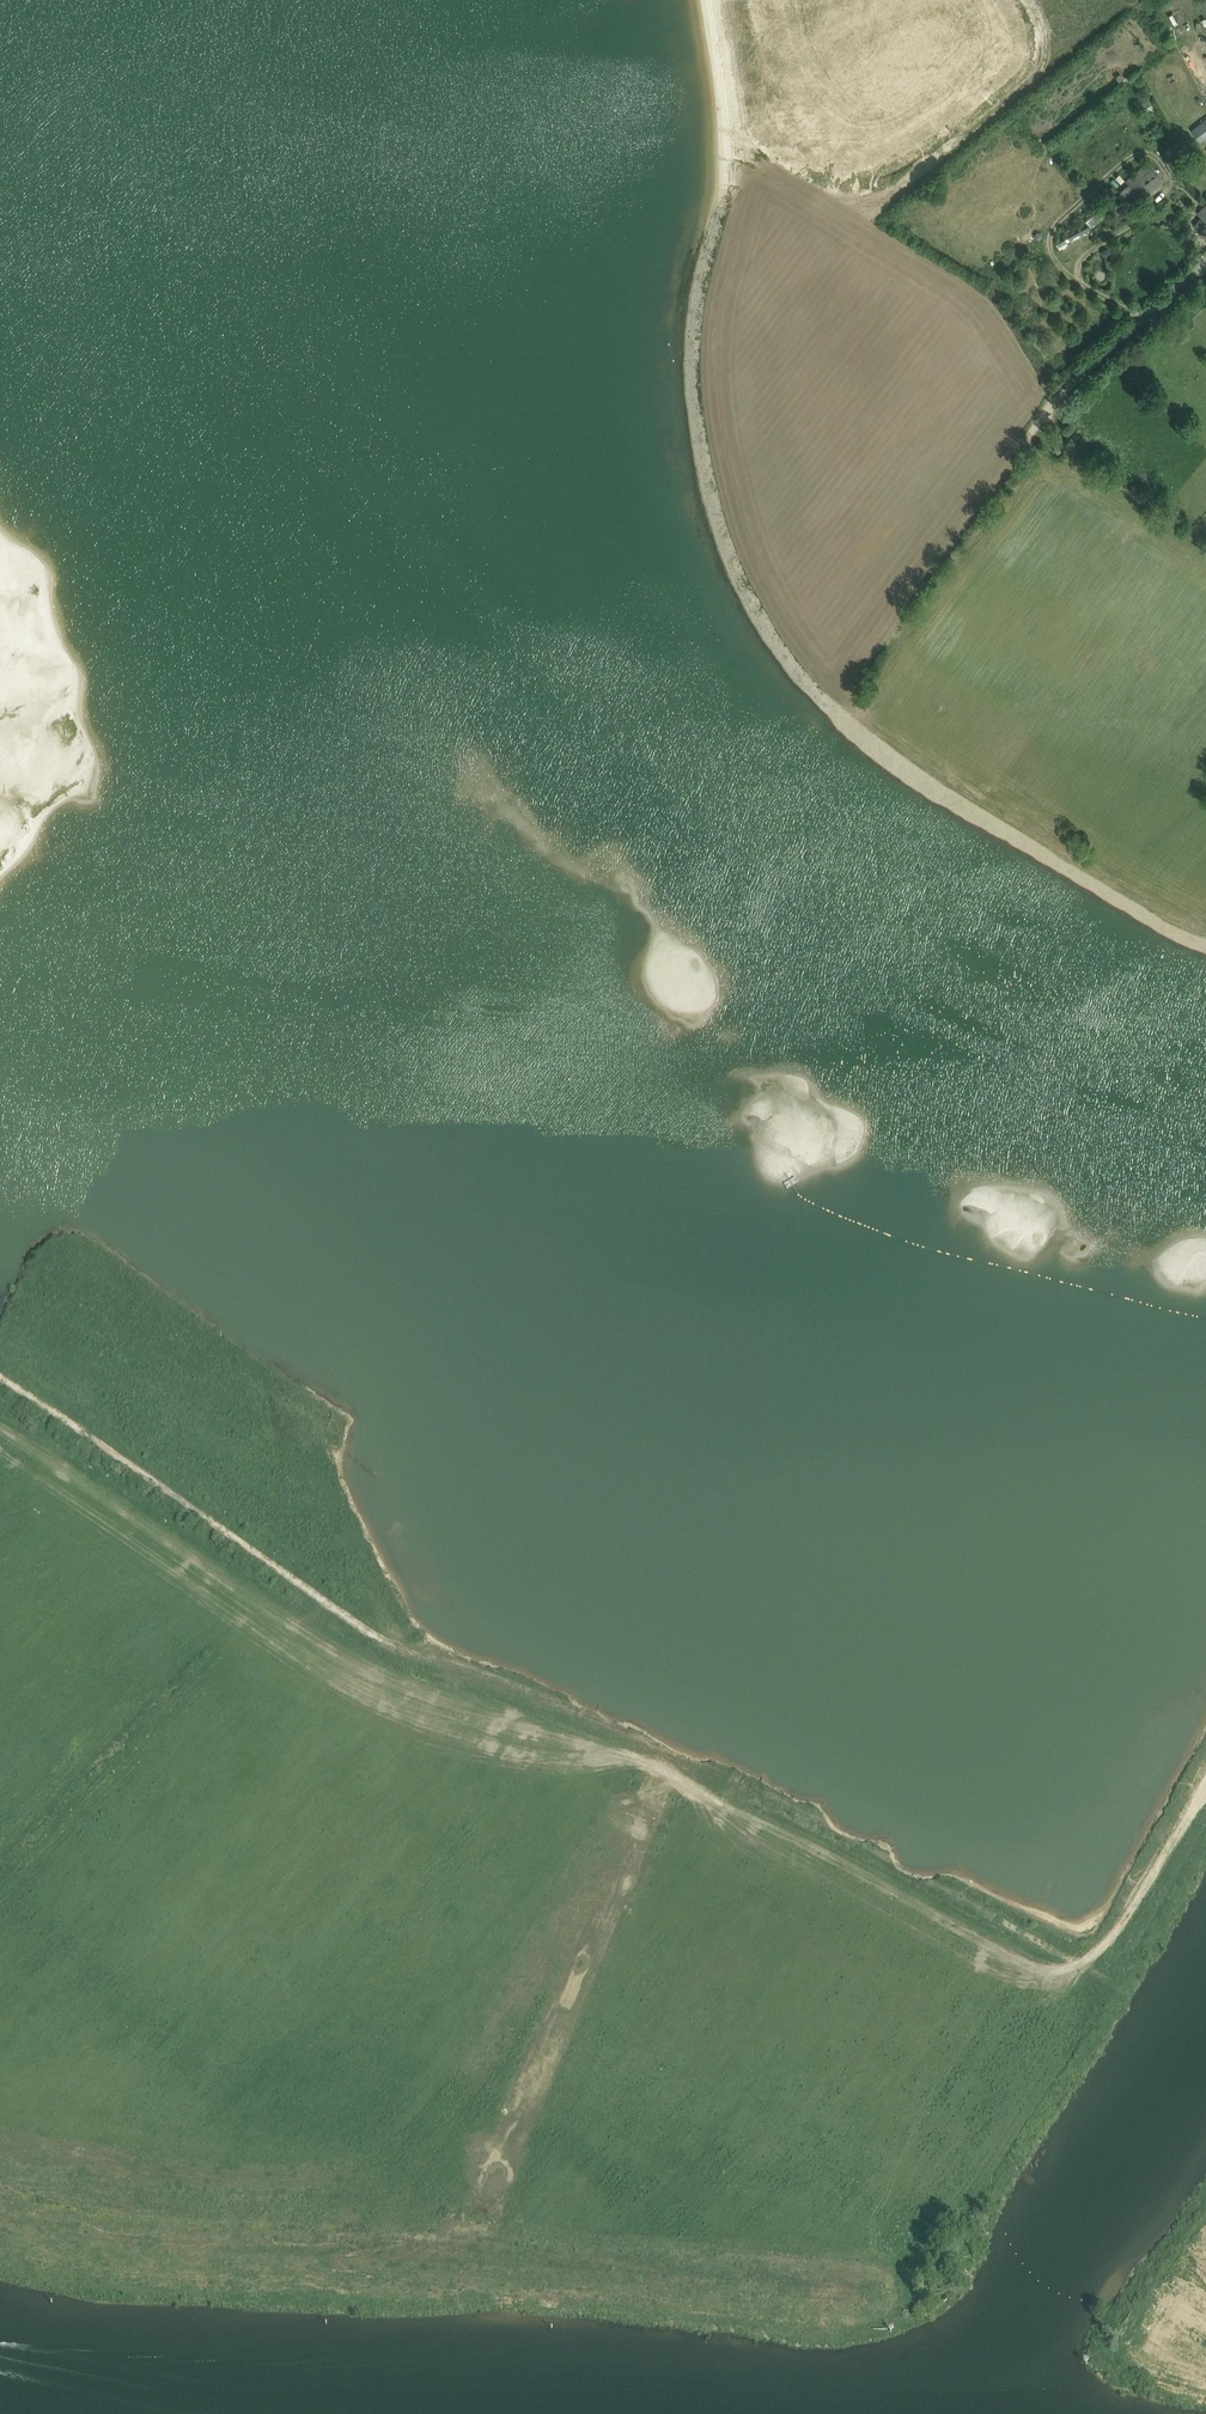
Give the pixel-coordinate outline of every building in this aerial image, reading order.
[(1205,115),(1194,125),(1196,128),(1193,130),(1202,141),(1205,138),(1205,116),(1205,115)] [(1180,142),(1161,152),(1171,170),(1188,160),(1185,154),(1186,153),(1180,142)] [(1121,191),(1127,198),(1158,174),(1148,162),(1118,186),(1121,191)] [(1194,225),(1205,236),(1205,202),(1197,212),(1201,216),(1194,225)] [(1105,204),(1085,220),(1090,226),(1109,210),(1105,204)] [(1088,225),(1056,242),(1058,246),(1090,230),(1088,225)]
